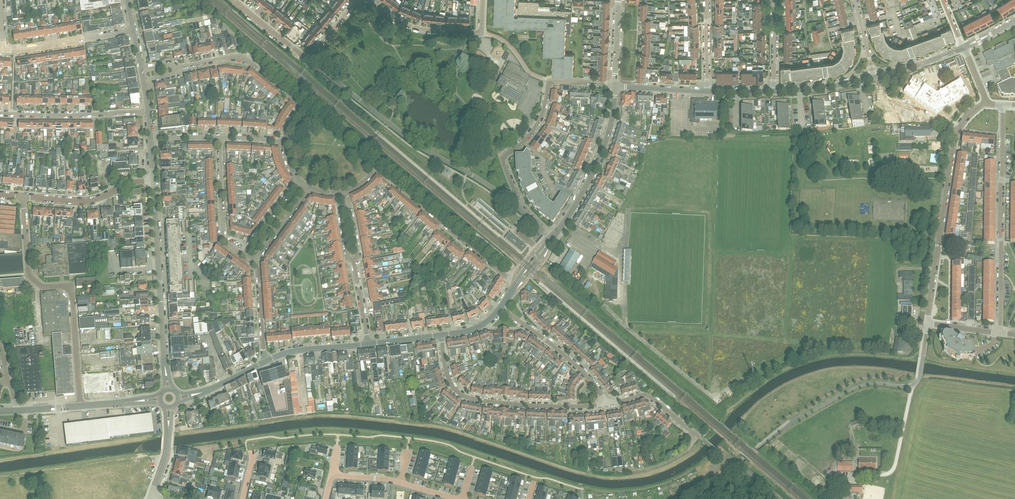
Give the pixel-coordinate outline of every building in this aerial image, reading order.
[(45,0),(42,0),(42,2),(41,2),(42,6),(36,6),(37,9),(37,16),(47,15),(46,10),(46,5),(45,0)] [(88,4),(80,5),(81,11),(104,7),(106,6),(111,5),(120,4),(119,0),(113,0),(110,1),(89,4),(88,4)] [(261,5),(265,9),(272,1),(273,0),(266,0),(261,5)] [(395,0),(390,6),(395,10),(399,4),(395,0)] [(573,68),(573,64),(572,64),(572,62),(573,62),(573,57),(572,57),(572,55),(573,55),(564,54),(564,50),(563,50),(563,47),(565,47),(565,43),(564,43),(564,41),(565,41),(565,36),(564,36),(564,34),(565,34),(571,34),(571,31),(571,28),(572,21),(572,15),(572,11),(571,11),(557,11),(554,11),(554,14),(549,14),(550,10),(545,10),(538,10),(539,6),(539,2),(531,2),(528,2),(519,1),(519,8),(515,8),(515,0),(495,0),(494,3),(496,3),(496,5),(494,5),(494,9),(495,9),(495,12),(494,12),(494,16),(495,16),(495,18),(494,18),(494,22),(495,22),(495,25),(494,25),(505,26),(504,28),(505,28),(505,27),(507,27),(507,28),(511,28),(511,27),(514,27),(514,28),(518,29),(518,27),(521,27),(520,29),(525,29),(525,27),(525,26),(527,26),(527,27),(531,28),(531,26),(534,26),(534,28),(538,28),(538,26),(540,26),(540,28),(544,28),(544,30),(545,30),(545,32),(544,32),(544,36),(545,36),(545,39),(544,39),(544,43),(545,43),(545,45),(543,45),(543,49),(545,50),(544,52),(543,52),(543,56),(553,56),(554,57),(554,59),(553,59),(553,63),(554,63),(554,66),(552,66),(552,70),(554,70),(553,72),(552,72),(552,76),(572,77),(573,71),(571,71),(571,68),(573,68)] [(1011,0),(1009,0),(1004,3),(1009,11),(1014,7),(1014,6),(1011,0)] [(276,5),(272,1),(265,9),(270,12),(276,5)] [(138,6),(139,11),(148,9),(148,6),(151,6),(153,7),(156,6),(162,5),(161,2),(157,3),(138,6)] [(334,3),(331,7),(336,12),(340,8),(334,3)] [(936,3),(929,6),(932,11),(938,8),(936,3)] [(998,7),(1003,15),(1009,11),(1004,3),(998,7)] [(280,11),(278,9),(279,7),(278,5),(271,13),(275,17),(280,11)] [(326,12),(332,17),(336,13),(330,8),(326,12)] [(938,8),(932,11),(932,13),(922,17),(924,21),(940,14),(938,8)] [(284,14),(280,11),(275,17),(280,20),(284,14)] [(323,17),(328,22),(332,17),(326,12),(323,17)] [(987,24),(994,20),(990,12),(983,16),(987,24)] [(140,18),(141,23),(151,21),(150,19),(157,17),(157,18),(164,16),(164,13),(157,15),(140,18)] [(280,20),(284,24),(289,18),(284,14),(280,20)] [(73,17),(74,24),(75,31),(81,30),(80,23),(77,24),(76,16),(73,17)] [(987,24),(983,16),(976,19),(981,27),(987,24)] [(323,17),(319,21),(325,26),(328,22),(323,17)] [(293,21),(289,18),(284,24),(288,27),(293,21)] [(981,27),(976,19),(970,22),(974,31),(981,27)] [(55,24),(56,27),(57,34),(63,33),(62,26),(59,27),(58,23),(57,20),(55,20),(55,24)] [(100,29),(105,28),(105,29),(114,27),(114,28),(125,26),(124,20),(113,22),(105,24),(99,25),(100,29)] [(905,28),(906,29),(913,26),(911,20),(904,22),(905,28)] [(320,31),(324,27),(318,22),(314,26),(320,31)] [(888,45),(884,40),(882,32),(880,32),(879,27),(881,27),(880,22),(868,25),(868,28),(870,29),(872,37),(874,38),(876,47),(878,48),(884,55),(886,55),(895,59),(896,58),(906,59),(906,58),(907,57),(919,52),(920,53),(926,52),(926,51),(926,50),(934,47),(936,48),(941,46),(942,44),(946,43),(945,41),(950,40),(952,40),(952,41),(955,40),(950,28),(946,29),(947,31),(943,32),(944,34),(919,42),(913,26),(906,29),(904,29),(910,46),(901,49),(894,48),(888,45)] [(974,31),(970,22),(963,26),(967,34),(974,31)] [(142,28),(143,32),(153,30),(152,30),(159,29),(159,27),(163,26),(162,23),(161,24),(161,23),(161,25),(158,25),(157,24),(155,25),(142,28)] [(226,40),(228,49),(232,48),(234,48),(236,48),(235,47),(236,47),(234,38),(229,39),(227,31),(225,23),(220,25),(222,32),(223,39),(226,39),(226,40)] [(819,34),(824,32),(822,28),(823,28),(821,23),(816,25),(817,29),(812,29),(814,40),(813,40),(814,45),(817,44),(816,42),(820,41),(819,34)] [(21,39),(27,38),(25,28),(25,29),(21,29),(21,25),(19,26),(21,39)] [(320,31),(314,26),(311,31),(317,35),(320,31)] [(809,55),(810,55),(812,57),(812,59),(814,59),(814,66),(789,70),(789,68),(785,69),(785,67),(781,67),(781,80),(785,79),(786,78),(791,77),(791,79),(795,78),(797,79),(802,79),(804,77),(811,76),(813,77),(818,77),(820,75),(832,73),(833,75),(842,70),(844,70),(849,62),(851,62),(852,62),(853,52),(855,51),(853,42),(854,40),(852,32),(853,30),(853,28),(841,30),(842,35),(843,34),(845,39),(843,40),(845,48),(844,55),(840,60),(834,64),(824,65),(823,58),(827,57),(827,55),(830,52),(809,55),(809,54),(809,55)] [(307,35),(313,40),(317,35),(311,31),(307,35)] [(163,35),(163,36),(164,39),(164,41),(172,39),(178,38),(181,37),(180,32),(174,33),(171,34),(165,35),(163,35)] [(207,39),(209,45),(210,52),(212,52),(215,52),(214,51),(215,51),(214,44),(211,45),(210,39),(211,39),(210,32),(206,33),(207,39)] [(216,51),(218,50),(218,51),(220,50),(220,51),(223,50),(224,49),(223,41),(222,41),(222,40),(223,40),(222,35),(218,36),(213,37),(214,42),(216,51)] [(307,35),(304,39),(310,44),(313,40),(307,35)] [(145,39),(146,44),(154,42),(159,41),(159,42),(164,41),(164,39),(163,36),(159,36),(153,38),(145,39)] [(119,43),(128,41),(127,37),(108,40),(109,43),(112,43),(112,44),(109,44),(109,45),(119,43)] [(191,48),(188,49),(187,43),(187,42),(185,37),(182,37),(183,38),(182,39),(183,43),(185,42),(185,43),(183,43),(180,44),(182,51),(183,56),(187,55),(187,57),(189,57),(190,57),(192,57),(192,56),(191,48)] [(196,38),(198,47),(199,55),(202,54),(202,55),(204,54),(205,53),(203,46),(202,46),(202,44),(200,44),(198,38),(196,38)] [(998,79),(1000,78),(1002,84),(998,86),(998,85),(1001,92),(1001,93),(1002,93),(1003,93),(1004,93),(1004,94),(1011,95),(1011,94),(1013,94),(1014,95),(1014,79),(1011,78),(1007,69),(1013,66),(1013,65),(1014,63),(1014,39),(1009,42),(1009,46),(1007,47),(1004,43),(996,47),(996,52),(995,52),(992,50),(984,54),(988,64),(990,63),(991,66),(993,65),(999,76),(998,77),(998,79)] [(119,43),(109,45),(110,50),(120,49),(129,47),(128,41),(119,43)] [(167,47),(147,51),(148,56),(161,53),(161,51),(168,50),(167,47)] [(67,59),(66,53),(60,54),(61,60),(61,64),(65,63),(65,67),(68,66),(67,63),(67,59)] [(123,59),(132,58),(131,53),(121,54),(122,56),(108,58),(108,62),(123,59)] [(154,61),(155,61),(163,60),(163,59),(166,58),(165,53),(161,54),(161,53),(148,56),(149,62),(154,61)] [(56,68),(54,55),(47,56),(49,62),(49,66),(53,65),(54,69),(56,68)] [(43,63),(41,56),(35,57),(36,64),(39,64),(40,67),(41,67),(41,71),(42,73),(44,73),(44,70),(43,66),(43,63)] [(32,74),(29,58),(23,59),(25,69),(28,68),(28,69),(29,69),(30,75),(32,74)] [(25,69),(23,59),(17,60),(18,62),(16,63),(16,69),(18,69),(18,67),(21,66),(21,70),(22,73),(23,81),(26,80),(26,76),(25,73),(26,73),(25,69)] [(504,88),(500,95),(519,105),(520,105),(521,105),(521,104),(522,104),(528,91),(523,88),(526,80),(526,79),(527,78),(526,77),(526,76),(526,75),(525,74),(524,74),(521,72),(522,69),(510,63),(498,85),(504,88)] [(249,75),(252,77),(256,73),(251,69),(249,71),(245,71),(245,74),(245,75),(248,77),(249,75)] [(200,81),(202,81),(203,86),(204,91),(207,90),(203,72),(201,73),(201,72),(199,72),(199,73),(198,73),(198,76),(200,81)] [(252,86),(253,85),(256,81),(260,77),(256,73),(252,77),(254,79),(251,83),(252,83),(250,85),(252,87),(252,86)] [(193,92),(193,90),(190,75),(188,75),(188,74),(185,75),(185,76),(184,76),(186,84),(189,83),(191,93),(193,92)] [(256,81),(253,85),(252,86),(252,87),(253,88),(255,86),(258,83),(262,86),(266,81),(260,77),(256,81)] [(913,78),(903,92),(936,114),(969,94),(960,79),(936,94),(913,78)] [(271,86),(266,81),(262,86),(263,87),(260,91),(261,91),(259,93),(262,96),(264,93),(264,94),(267,90),(271,86)] [(156,88),(157,90),(162,89),(162,90),(176,88),(175,84),(168,85),(168,82),(156,84),(155,85),(156,89),(156,88)] [(267,90),(272,94),(273,95),(276,90),(271,86),(267,90)] [(174,90),(165,91),(156,92),(156,93),(155,93),(156,96),(157,96),(157,98),(175,96),(174,90)] [(282,95),(276,90),(273,95),(272,94),(270,98),(268,101),(270,102),(275,96),(277,94),(280,97),(282,95)] [(842,100),(848,99),(858,97),(857,91),(851,92),(851,93),(850,93),(849,92),(841,94),(842,100)] [(629,107),(630,102),(630,94),(623,94),(622,95),(622,106),(628,107),(628,112),(630,112),(630,107),(629,107)] [(123,100),(130,99),(131,104),(129,105),(129,106),(136,106),(137,106),(139,106),(140,105),(139,95),(123,97),(117,96),(118,102),(124,101),(123,100)] [(171,104),(176,103),(180,103),(179,96),(167,98),(157,99),(158,105),(168,104),(171,104)] [(594,105),(599,105),(599,97),(594,96),(594,97),(591,97),(591,102),(594,102),(594,105)] [(599,97),(599,105),(604,105),(604,102),(607,102),(607,98),(605,97),(599,97)] [(280,102),(286,106),(292,111),(295,107),(293,105),(293,104),(286,98),(284,101),(288,104),(287,106),(280,101),(280,102)] [(721,111),(721,102),(704,101),(704,100),(705,100),(692,99),(692,100),(692,107),(690,107),(690,110),(692,110),(691,123),(700,124),(700,120),(712,120),(717,120),(717,111),(721,111)] [(158,109),(158,112),(168,111),(168,108),(176,107),(175,106),(182,105),(183,109),(189,108),(189,102),(180,103),(171,104),(167,105),(158,106),(158,109)] [(282,111),(288,115),(292,111),(286,106),(280,102),(279,103),(281,104),(285,108),(282,111)] [(274,114),(279,117),(285,120),(288,115),(282,111),(280,115),(275,113),(274,114)] [(279,117),(274,114),(273,117),(276,118),(275,118),(278,119),(276,123),(283,125),(285,120),(279,117)] [(169,117),(159,118),(161,130),(182,128),(182,126),(185,126),(184,116),(181,116),(181,115),(169,117)] [(557,118),(550,115),(548,120),(558,124),(558,122),(559,123),(560,119),(557,118)] [(558,124),(548,120),(547,125),(557,129),(558,125),(560,126),(561,123),(559,123),(558,122),(558,124)] [(602,128),(602,127),(587,123),(586,125),(592,126),(591,129),(601,132),(602,128)] [(625,129),(626,126),(619,124),(617,129),(631,134),(632,131),(625,129)] [(546,127),(542,132),(548,137),(550,134),(552,132),(546,127)] [(930,137),(930,128),(905,128),(905,129),(901,129),(901,141),(914,141),(914,137),(930,137)] [(108,144),(102,145),(102,132),(96,133),(97,151),(109,150),(108,145),(108,144)] [(544,142),(545,141),(548,144),(551,139),(551,138),(548,137),(542,132),(538,137),(544,142)] [(597,142),(599,137),(586,133),(586,135),(591,136),(590,139),(597,142)] [(622,138),(623,136),(616,134),(614,139),(628,143),(629,141),(622,138)] [(535,142),(541,147),(544,142),(538,137),(535,142)] [(576,137),(575,140),(590,147),(592,142),(585,138),(584,141),(576,137)] [(138,139),(128,140),(127,140),(127,144),(123,144),(124,148),(138,147),(138,144),(138,143),(139,143),(139,140),(138,140),(138,139)] [(86,147),(86,148),(87,151),(95,150),(95,142),(95,140),(91,140),(91,146),(90,146),(87,147),(86,147)] [(579,147),(588,151),(590,147),(575,140),(574,142),(580,144),(579,147)] [(535,142),(534,142),(531,147),(537,152),(541,147),(535,142)] [(611,150),(626,156),(627,154),(621,152),(622,149),(612,145),(611,150)] [(574,157),(584,161),(585,159),(586,156),(570,150),(563,146),(560,151),(561,151),(564,152),(565,150),(570,151),(572,152),(571,155),(574,157)] [(571,147),(570,150),(586,156),(588,154),(587,153),(588,151),(579,147),(577,150),(571,147)] [(540,211),(539,213),(553,223),(560,212),(561,210),(562,210),(569,199),(568,199),(561,194),(559,198),(553,207),(544,200),(538,190),(542,187),(540,184),(536,186),(530,175),(529,155),(531,155),(530,153),(531,153),(527,150),(523,155),(516,155),(517,172),(519,172),(519,176),(518,176),(518,179),(520,181),(521,181),(522,184),(520,185),(531,203),(532,202),(534,205),(533,206),(535,208),(537,210),(537,209),(540,211)] [(625,159),(626,156),(611,150),(609,155),(616,158),(617,155),(625,159)] [(115,160),(115,163),(114,163),(114,162),(111,162),(112,174),(130,173),(130,170),(132,170),(139,169),(139,166),(136,166),(136,157),(135,155),(133,156),(132,153),(119,154),(119,160),(115,160)] [(16,161),(17,158),(13,157),(13,166),(9,166),(8,185),(10,185),(11,184),(14,185),(15,177),(12,177),(13,170),(15,170),(16,164),(16,161)] [(568,157),(567,160),(582,166),(584,161),(574,157),(573,160),(568,157)] [(276,167),(282,164),(282,163),(282,162),(281,158),(268,161),(269,164),(272,163),(274,162),(276,166),(276,167)] [(613,158),(611,163),(610,163),(625,169),(626,168),(620,165),(622,162),(613,158)] [(566,162),(573,165),(572,168),(580,171),(582,166),(567,160),(566,162)] [(179,162),(170,162),(161,162),(161,169),(170,168),(170,165),(179,164),(180,170),(185,170),(185,161),(179,162)] [(624,172),(625,169),(610,163),(608,167),(615,171),(616,169),(624,172)] [(284,169),(282,164),(276,167),(277,170),(275,171),(275,172),(273,173),(273,175),(278,172),(284,169)] [(614,172),(615,171),(608,167),(606,172),(607,172),(621,179),(622,176),(614,172)] [(284,169),(278,172),(273,175),(275,177),(277,175),(277,176),(279,174),(281,177),(281,178),(287,174),(286,172),(284,169)] [(567,171),(581,179),(583,174),(576,171),(575,173),(568,169),(567,171)] [(581,179),(567,171),(566,173),(571,176),(569,178),(579,183),(581,179)] [(621,179),(607,172),(605,177),(618,183),(619,180),(620,181),(621,179)] [(283,184),(286,186),(290,182),(289,180),(290,178),(288,174),(287,174),(281,178),(282,179),(284,182),(283,184)] [(374,179),(374,180),(382,187),(383,187),(379,184),(381,182),(385,186),(387,183),(380,177),(379,178),(377,176),(374,179)] [(597,181),(612,188),(613,186),(608,183),(609,181),(599,176),(597,181)] [(98,186),(101,185),(99,179),(96,180),(97,181),(96,181),(95,177),(90,178),(91,182),(90,182),(91,189),(92,189),(93,190),(95,190),(95,189),(98,188),(98,186)] [(569,178),(568,181),(562,178),(561,180),(576,188),(579,183),(569,178)] [(374,188),(377,186),(380,189),(382,187),(374,180),(370,184),(374,188)] [(573,192),(576,188),(561,180),(560,182),(566,185),(565,187),(567,189),(573,192)] [(604,190),(605,187),(611,190),(612,188),(597,181),(595,186),(602,189),(604,190)] [(267,187),(279,195),(282,191),(275,186),(274,188),(272,186),(269,184),(267,187)] [(365,187),(372,196),(375,194),(372,191),(374,189),(374,188),(370,184),(365,187)] [(562,193),(561,194),(568,199),(572,193),(556,184),(555,185),(557,189),(562,193)] [(269,194),(276,199),(279,195),(267,187),(267,186),(265,188),(270,193),(269,194)] [(365,196),(367,194),(370,198),(372,196),(365,187),(361,191),(364,196),(365,196)] [(592,191),(604,198),(608,200),(609,198),(599,192),(601,190),(594,187),(592,191)] [(394,196),(397,192),(393,188),(386,196),(386,195),(384,198),(386,199),(388,197),(391,199),(394,196)] [(141,194),(142,193),(142,191),(141,191),(141,190),(132,191),(133,194),(129,195),(130,197),(131,197),(131,200),(137,200),(136,197),(141,196),(141,194)] [(358,200),(360,204),(364,202),(361,198),(364,196),(361,191),(360,191),(355,193),(355,194),(358,200)] [(596,199),(597,197),(603,201),(604,198),(592,191),(589,196),(596,199)] [(264,197),(273,204),(276,199),(269,194),(268,196),(266,194),(263,192),(261,194),(264,197)] [(397,199),(394,202),(392,204),(394,206),(396,203),(402,196),(397,192),(394,196),(397,199)] [(171,194),(171,197),(162,197),(163,207),(182,207),(187,206),(186,196),(177,196),(177,194),(171,194)] [(263,202),(270,208),(273,204),(264,197),(261,194),(260,197),(262,199),(264,201),(263,202)] [(310,202),(315,203),(317,196),(313,195),(311,197),(310,197),(306,201),(309,203),(310,202)] [(318,210),(320,210),(322,205),(323,198),(317,196),(315,203),(316,203),(319,204),(318,210)] [(407,199),(402,196),(396,203),(394,206),(395,207),(397,205),(400,202),(403,204),(407,199)] [(600,207),(601,205),(594,201),(596,199),(589,196),(587,200),(600,207)] [(329,199),(323,198),(322,205),(320,210),(318,217),(321,217),(324,205),(327,205),(328,205),(329,199)] [(400,212),(402,213),(400,216),(411,203),(407,199),(403,204),(405,206),(403,209),(402,209),(400,212)] [(480,200),(478,204),(491,216),(494,213),(480,200)] [(587,200),(584,205),(591,208),(592,206),(598,210),(600,207),(587,200)] [(259,213),(263,216),(266,213),(262,209),(257,206),(256,205),(255,205),(254,204),(251,201),(249,204),(251,205),(252,204),(254,205),(256,207),(255,208),(258,210),(257,211),(259,213)] [(256,202),(254,204),(255,205),(256,205),(257,206),(262,209),(266,213),(269,209),(263,203),(262,205),(259,203),(258,204),(256,202)] [(416,207),(411,203),(400,216),(402,217),(404,215),(406,212),(406,213),(409,215),(412,211),(412,212),(416,207)] [(22,251),(21,231),(14,231),(16,207),(0,206),(0,249),(22,251)] [(307,210),(302,206),(299,210),(311,219),(312,218),(310,216),(310,215),(308,213),(309,211),(307,210)] [(590,210),(584,206),(581,210),(594,218),(596,216),(589,211),(590,210)] [(415,214),(412,217),(410,219),(412,221),(420,211),(416,207),(412,212),(415,214)] [(251,213),(256,217),(260,220),(263,216),(259,213),(257,211),(256,213),(253,211),(253,212),(250,210),(249,212),(251,213)] [(296,214),(303,219),(304,218),(306,220),(307,219),(310,221),(311,219),(299,210),(296,214)] [(594,218),(581,210),(578,214),(586,219),(588,217),(593,220),(594,218)] [(73,228),(74,228),(79,228),(80,220),(83,220),(83,213),(78,212),(77,220),(74,220),(73,228)] [(257,224),(260,220),(256,217),(251,213),(249,212),(248,213),(250,215),(250,216),(252,217),(251,219),(257,224)] [(427,216),(423,213),(418,219),(422,222),(427,216)] [(496,213),(493,217),(507,229),(510,226),(496,213)] [(306,226),(304,223),(302,221),(303,219),(296,214),(293,218),(305,227),(306,226)] [(586,219),(578,214),(576,219),(589,227),(590,225),(585,222),(586,219)] [(396,215),(390,221),(393,224),(399,218),(396,215)] [(431,220),(427,216),(422,222),(426,226),(431,220)] [(301,228),(301,227),(304,229),(305,227),(293,218),(290,222),(295,226),(297,228),(298,226),(301,228)] [(589,227),(576,219),(573,223),(579,227),(580,225),(587,229),(589,227)] [(170,290),(170,294),(177,294),(181,293),(181,289),(181,278),(180,269),(180,265),(180,261),(180,257),(179,253),(179,249),(179,245),(178,236),(178,232),(178,228),(178,225),(177,225),(177,220),(166,221),(166,226),(168,226),(168,228),(166,228),(166,232),(167,232),(168,237),(166,237),(166,240),(167,240),(167,242),(167,246),(168,245),(168,250),(167,250),(167,255),(168,255),(168,256),(169,256),(169,258),(170,259),(168,259),(168,261),(168,265),(169,265),(170,270),(168,270),(168,273),(169,273),(169,275),(168,275),(169,278),(170,278),(170,283),(169,283),(169,288),(171,287),(172,289),(170,289),(170,290)] [(436,223),(431,220),(426,226),(431,229),(436,223)] [(299,230),(295,227),(290,223),(287,227),(298,236),(300,234),(297,232),(299,230)] [(436,223),(431,229),(435,233),(440,227),(436,223)] [(245,235),(249,236),(257,226),(255,224),(253,226),(251,229),(248,227),(247,226),(245,235)] [(284,231),(290,236),(292,235),(294,237),(294,236),(297,238),(298,236),(287,227),(284,231)] [(360,233),(361,238),(370,236),(370,234),(372,233),(378,232),(377,229),(375,230),(360,233)] [(293,238),(290,236),(284,231),(281,235),(292,244),(294,242),(291,240),(293,238)] [(438,232),(433,238),(429,242),(431,244),(435,240),(437,241),(442,235),(438,232)] [(292,244),(281,235),(278,239),(283,243),(284,244),(286,243),(288,244),(291,246),(292,244)] [(437,241),(441,245),(446,239),(442,235),(437,241)] [(519,248),(518,250),(521,252),(526,246),(525,245),(526,245),(525,244),(525,245),(517,239),(516,240),(511,235),(508,238),(519,248)] [(446,239),(441,245),(446,249),(451,243),(446,239)] [(116,251),(115,240),(108,241),(107,241),(108,252),(116,251)] [(282,244),(277,240),(274,244),(279,248),(283,251),(286,253),(287,252),(284,250),(285,249),(282,247),(284,245),(282,244)] [(39,273),(44,273),(44,277),(89,274),(88,262),(87,244),(52,246),(53,256),(47,256),(47,265),(43,265),(43,266),(39,266),(39,273)] [(221,247),(217,244),(214,249),(213,249),(210,253),(213,256),(215,253),(216,254),(221,247)] [(276,252),(278,253),(279,252),(281,254),(281,253),(284,255),(286,253),(283,251),(279,248),(274,244),(271,248),(276,252)] [(451,253),(456,247),(452,244),(447,249),(451,253)] [(217,258),(219,260),(222,255),(225,250),(221,247),(216,254),(218,255),(216,257),(217,258)] [(451,253),(456,257),(460,251),(456,247),(451,253)] [(276,255),(278,253),(276,252),(271,248),(268,252),(273,256),(277,259),(280,261),(281,260),(278,258),(279,257),(276,255)] [(225,250),(222,255),(219,260),(220,261),(221,261),(223,259),(224,260),(229,253),(225,250)] [(570,250),(558,269),(568,275),(580,256),(570,250)] [(121,268),(146,266),(145,258),(145,251),(120,252),(121,268)] [(460,251),(456,257),(460,260),(465,254),(460,251)] [(979,251),(979,255),(968,253),(967,257),(982,260),(983,252),(979,251)] [(265,257),(268,259),(272,262),(273,260),(275,262),(276,261),(278,263),(280,261),(277,259),(273,256),(268,252),(265,256),(265,257)] [(473,255),(469,252),(464,257),(469,261),(473,255)] [(615,273),(617,269),(618,269),(614,266),(617,262),(600,252),(590,267),(606,277),(605,300),(609,300),(609,302),(613,302),(613,300),(617,300),(618,279),(617,279),(618,274),(615,273)] [(235,257),(231,254),(226,261),(227,262),(225,264),(226,265),(228,266),(235,257)] [(0,257),(0,277),(24,275),(22,255),(0,257)] [(478,259),(473,255),(469,261),(473,265),(478,259)] [(239,260),(235,257),(228,266),(230,268),(232,266),(234,267),(239,260)] [(482,262),(478,259),(473,265),(477,268),(482,262)] [(241,262),(239,260),(234,267),(235,268),(233,270),(236,272),(243,263),(241,262)] [(960,260),(960,262),(953,262),(952,268),(961,268),(961,265),(964,265),(964,260),(960,260)] [(482,262),(477,268),(481,272),(486,266),(482,262)] [(247,266),(243,263),(236,272),(238,274),(240,272),(242,273),(247,266)] [(242,273),(243,271),(246,274),(246,276),(245,276),(245,278),(250,278),(249,268),(247,266),(242,273)] [(912,300),(912,285),(912,282),(911,282),(911,278),(912,278),(912,272),(900,272),(899,278),(905,278),(905,282),(904,282),(904,294),(898,294),(898,300),(912,300)] [(498,277),(495,281),(501,285),(504,281),(498,277)] [(577,285),(580,288),(586,280),(583,277),(577,285)] [(25,288),(24,279),(2,281),(0,281),(0,289),(3,289),(3,290),(25,288)] [(97,287),(96,279),(76,280),(77,288),(97,287)] [(499,290),(501,285),(495,281),(493,284),(490,282),(489,283),(499,290)] [(488,284),(492,287),(489,291),(496,295),(499,290),(489,283),(488,284)] [(122,291),(121,287),(102,288),(102,295),(115,295),(115,292),(122,291)] [(61,334),(70,333),(67,300),(57,291),(41,292),(44,335),(52,334),(61,334)] [(496,295),(489,291),(486,296),(492,300),(496,295)] [(559,307),(561,304),(563,303),(551,294),(549,296),(548,298),(559,307)] [(387,295),(382,295),(371,298),(372,303),(380,301),(379,299),(388,297),(387,295)] [(86,296),(77,297),(77,299),(77,302),(78,304),(84,304),(87,304),(89,303),(89,296),(86,296)] [(481,302),(486,307),(490,303),(484,298),(481,302)] [(377,333),(383,332),(382,326),(382,323),(381,314),(381,311),(381,307),(382,306),(404,303),(403,299),(374,304),(376,321),(375,321),(375,325),(376,324),(377,333)] [(538,299),(530,307),(533,310),(541,301),(538,299)] [(486,307),(481,302),(477,307),(482,312),(486,307)] [(169,314),(178,314),(177,307),(183,307),(183,305),(168,305),(169,314)] [(912,317),(912,306),(903,306),(902,315),(907,315),(907,317),(912,317)] [(471,310),(474,317),(479,314),(476,308),(471,310)] [(474,317),(471,310),(465,313),(469,319),(474,317)] [(542,312),(540,310),(538,313),(535,310),(529,315),(534,320),(542,312)] [(348,313),(349,318),(349,321),(350,326),(351,336),(357,335),(356,326),(354,316),(358,315),(358,311),(348,313)] [(543,314),(542,312),(534,320),(538,324),(544,319),(541,316),(543,314)] [(146,323),(150,323),(149,316),(144,316),(137,316),(137,317),(133,317),(133,321),(138,321),(141,321),(141,324),(146,324),(146,323)] [(79,319),(80,330),(95,329),(95,323),(94,318),(79,319)] [(552,320),(552,321),(551,321),(543,329),(548,334),(551,330),(553,328),(551,325),(556,320),(554,318),(552,320)] [(547,322),(544,319),(538,324),(543,329),(551,321),(549,319),(547,322)] [(210,323),(211,324),(215,334),(221,331),(216,321),(210,323)] [(206,323),(207,329),(207,332),(209,332),(214,343),(213,344),(219,358),(225,371),(231,368),(225,355),(215,334),(211,324),(210,323),(206,323)] [(557,325),(555,328),(552,332),(556,336),(564,327),(562,325),(560,328),(557,325)] [(566,329),(564,327),(556,336),(561,340),(565,336),(567,334),(564,331),(566,329)] [(141,338),(136,339),(150,337),(150,332),(150,328),(138,329),(139,332),(141,332),(141,333),(141,338)] [(502,343),(504,343),(504,328),(499,328),(499,332),(494,332),(494,343),(502,343)] [(510,329),(504,328),(504,343),(499,361),(504,362),(505,358),(504,357),(506,348),(505,348),(506,343),(506,339),(513,339),(513,332),(510,332),(510,329)] [(98,340),(111,339),(110,331),(98,331),(98,340)] [(484,332),(487,339),(489,338),(490,341),(492,340),(492,339),(493,339),(493,332),(488,332),(488,331),(484,332)] [(520,332),(515,332),(515,339),(516,339),(516,340),(518,341),(518,339),(521,340),(525,333),(520,331),(520,332)] [(489,345),(487,339),(484,332),(479,334),(483,344),(485,343),(487,348),(489,346),(489,345)] [(529,335),(525,333),(521,340),(518,347),(521,348),(523,343),(525,344),(526,342),(529,335)] [(900,338),(896,337),(893,353),(897,354),(898,352),(904,353),(907,334),(901,333),(900,338)] [(71,346),(62,347),(61,334),(52,334),(57,396),(57,395),(63,395),(63,396),(74,395),(71,346)] [(561,340),(566,345),(574,336),(572,334),(570,337),(567,334),(565,336),(561,340)] [(964,342),(964,341),(963,340),(962,340),(962,339),(961,339),(960,339),(960,338),(960,339),(958,341),(956,340),(954,337),(953,334),(942,334),(941,337),(943,340),(941,340),(945,349),(948,350),(947,351),(956,358),(957,357),(960,358),(969,359),(969,358),(972,358),(975,356),(970,346),(967,346),(964,345),(962,344),(964,342)] [(189,346),(198,345),(197,335),(187,336),(187,338),(183,338),(183,337),(170,338),(171,347),(189,346)] [(468,338),(470,345),(471,347),(473,347),(475,352),(478,351),(473,336),(468,338)] [(566,345),(571,349),(577,343),(573,340),(576,337),(574,336),(566,345)] [(532,337),(527,343),(526,345),(528,346),(524,350),(527,352),(536,340),(532,337)] [(235,340),(233,341),(234,344),(243,361),(248,359),(244,351),(242,352),(237,343),(235,340)] [(536,340),(527,352),(529,354),(532,349),(534,350),(540,342),(536,340)] [(227,343),(231,350),(238,364),(240,363),(240,364),(242,363),(242,362),(238,354),(237,355),(234,350),(235,350),(230,341),(227,343)] [(531,355),(532,356),(534,358),(543,345),(540,342),(534,350),(531,355)] [(572,350),(577,354),(584,346),(586,344),(584,342),(581,346),(578,344),(572,350)] [(238,364),(231,350),(227,343),(224,344),(228,352),(229,352),(229,353),(230,359),(234,366),(238,364)] [(255,351),(254,343),(251,344),(251,348),(246,350),(250,358),(254,356),(254,354),(255,353),(254,351),(255,351)] [(141,349),(124,351),(124,353),(124,352),(125,357),(124,357),(124,358),(137,356),(142,356),(152,355),(151,345),(150,346),(142,346),(141,346),(141,348),(141,349)] [(203,359),(209,358),(208,350),(203,350),(203,345),(198,345),(189,346),(171,347),(172,360),(181,359),(184,359),(184,354),(191,353),(191,355),(188,355),(188,360),(192,360),(196,359),(203,359)] [(543,345),(534,358),(539,361),(542,356),(543,354),(548,348),(543,345)] [(40,357),(43,357),(43,346),(16,348),(24,393),(42,392),(40,357)] [(582,358),(586,354),(588,352),(584,349),(586,347),(584,346),(577,354),(582,358)] [(399,357),(399,361),(400,366),(403,366),(402,361),(402,357),(400,347),(390,348),(391,358),(399,357)] [(598,353),(601,356),(603,353),(605,354),(608,351),(603,347),(598,353)] [(549,349),(544,355),(543,357),(544,358),(541,362),(543,364),(553,353),(549,349)] [(371,364),(372,364),(377,364),(377,358),(376,350),(369,350),(370,360),(371,364)] [(366,362),(366,361),(364,351),(359,352),(360,362),(364,362),(364,364),(365,371),(361,372),(362,380),(368,380),(366,362)] [(582,358),(587,363),(594,354),(592,353),(591,355),(588,352),(586,354),(582,358)] [(348,353),(343,353),(343,363),(347,363),(347,371),(354,370),(353,358),(348,359),(348,353)] [(543,364),(545,366),(548,362),(550,364),(557,356),(553,353),(543,364)] [(587,363),(592,367),(596,363),(597,360),(594,357),(596,356),(594,354),(587,363)] [(124,358),(122,358),(122,367),(140,365),(140,364),(152,363),(152,355),(142,356),(137,356),(124,358)] [(557,356),(550,364),(551,365),(548,369),(550,371),(560,359),(557,356)] [(613,360),(612,359),(610,362),(615,367),(620,362),(616,357),(613,360)] [(560,359),(550,371),(552,372),(556,368),(557,370),(559,368),(564,362),(560,359)] [(605,367),(603,365),(602,366),(599,363),(590,371),(594,376),(603,368),(605,367)] [(181,367),(172,368),(173,373),(173,374),(182,373),(182,375),(190,375),(190,367),(185,367),(181,367)] [(259,376),(262,386),(268,385),(283,380),(289,378),(289,376),(289,374),(286,375),(284,368),(259,376)] [(599,381),(603,377),(605,375),(603,372),(605,370),(603,368),(594,376),(599,381)] [(426,376),(426,378),(442,374),(440,369),(430,372),(431,374),(426,376)] [(466,371),(465,369),(460,370),(453,372),(454,377),(461,375),(460,373),(466,371)] [(571,372),(574,374),(576,376),(573,379),(579,384),(583,379),(573,370),(571,372)] [(123,371),(108,372),(109,392),(124,391),(124,390),(124,384),(123,371)] [(108,372),(98,373),(99,393),(109,392),(108,372)] [(256,372),(251,374),(257,394),(260,394),(257,386),(260,385),(258,380),(256,372)] [(98,373),(83,374),(84,394),(99,393),(98,373)] [(253,396),(254,396),(256,402),(259,401),(257,394),(251,374),(247,376),(249,384),(251,383),(253,388),(251,389),(253,396)] [(469,374),(465,378),(463,377),(458,382),(462,385),(470,375),(469,374)] [(462,385),(466,389),(471,383),(469,382),(473,377),(470,375),(462,385)] [(607,378),(605,375),(603,377),(599,381),(603,386),(611,378),(610,376),(607,378)] [(245,377),(239,380),(243,387),(246,386),(248,393),(250,399),(252,398),(250,392),(245,377)] [(289,378),(283,380),(287,393),(291,392),(291,391),(291,388),(290,386),(290,384),(290,381),(289,379),(289,378)] [(607,391),(613,385),(610,382),(613,380),(611,378),(603,386),(607,391)] [(443,379),(433,381),(434,383),(429,385),(429,387),(444,383),(443,379)] [(575,389),(575,387),(579,384),(573,379),(570,382),(564,380),(564,383),(569,385),(568,386),(575,389)] [(632,379),(629,380),(632,392),(638,390),(635,384),(633,384),(632,379)] [(238,390),(241,398),(242,402),(242,404),(244,403),(240,389),(242,387),(243,387),(239,380),(234,383),(238,390)] [(627,380),(628,386),(626,386),(624,381),(625,386),(625,387),(627,394),(632,392),(629,380),(627,380)] [(233,392),(234,392),(236,391),(239,399),(240,403),(242,402),(241,398),(238,390),(234,383),(230,385),(233,392)] [(225,387),(227,394),(230,404),(232,404),(230,397),(234,395),(233,392),(230,385),(225,387)] [(575,395),(575,390),(575,389),(568,386),(568,387),(563,385),(562,388),(566,389),(566,390),(567,390),(567,391),(558,389),(557,392),(565,395),(567,395),(575,395)] [(446,389),(442,395),(440,397),(441,398),(438,402),(440,404),(450,392),(446,389)] [(450,392),(440,404),(442,406),(446,402),(447,403),(454,396),(450,392)] [(230,405),(230,404),(227,394),(223,395),(223,396),(222,396),(225,407),(230,405)] [(225,407),(222,396),(218,397),(218,398),(217,398),(220,407),(221,409),(226,408),(225,407)] [(447,403),(449,405),(445,409),(447,410),(458,399),(454,396),(447,403)] [(458,399),(447,410),(450,412),(453,408),(455,409),(456,408),(461,402),(458,399)] [(646,402),(645,400),(640,401),(642,408),(651,405),(647,402),(646,402)] [(631,404),(634,414),(636,413),(637,418),(640,417),(635,403),(631,404)] [(622,407),(624,416),(627,416),(628,421),(631,420),(626,405),(622,407)] [(187,419),(200,417),(200,414),(200,410),(197,410),(197,412),(195,412),(186,413),(187,415),(186,415),(186,418),(187,418),(187,419)] [(653,424),(655,426),(655,425),(664,416),(659,412),(655,418),(657,420),(653,424)] [(151,414),(64,425),(66,446),(110,441),(110,439),(154,433),(151,414)] [(668,420),(664,416),(655,425),(655,426),(657,427),(661,423),(662,425),(659,429),(660,430),(668,420)] [(671,422),(668,420),(660,430),(661,431),(665,426),(667,428),(671,422)] [(6,446),(8,435),(0,433),(0,445),(6,446)] [(26,438),(8,435),(6,446),(23,450),(26,438)] [(592,445),(595,445),(595,444),(599,443),(598,436),(595,436),(595,439),(591,440),(592,445)] [(309,453),(323,457),(324,454),(326,455),(328,448),(325,447),(326,446),(322,445),(322,446),(318,445),(316,451),(311,449),(309,453)] [(178,450),(177,453),(178,453),(178,456),(179,456),(186,457),(189,457),(188,460),(196,462),(197,456),(194,455),(195,450),(188,448),(188,450),(180,449),(179,449),(179,450),(178,450)] [(265,450),(263,458),(264,458),(270,459),(269,463),(270,463),(280,465),(282,460),(277,458),(276,458),(277,453),(274,452),(273,452),(273,450),(270,449),(269,449),(268,451),(266,450),(265,450)] [(226,455),(225,461),(234,463),(235,460),(239,461),(241,462),(242,461),(243,457),(242,457),(243,455),(231,452),(230,456),(226,455)] [(177,459),(176,463),(192,468),(193,464),(189,463),(190,461),(179,458),(179,460),(177,459)] [(876,471),(876,459),(859,459),(859,471),(876,471)] [(225,461),(224,465),(227,466),(226,470),(228,471),(229,471),(239,473),(240,468),(234,466),(234,463),(225,461)] [(853,471),(853,462),(842,462),(842,471),(853,471)] [(259,471),(272,474),(274,465),(269,464),(268,467),(264,466),(261,465),(261,466),(260,465),(259,471)] [(183,471),(174,469),(173,472),(173,473),(175,474),(174,475),(187,479),(188,476),(182,474),(183,471)] [(304,477),(314,480),(315,476),(321,478),(323,471),(315,469),(315,472),(311,471),(310,470),(307,469),(307,470),(306,469),(305,470),(304,471),(304,474),(304,475),(304,477)] [(225,476),(224,479),(231,481),(232,478),(236,479),(237,479),(239,473),(229,471),(228,471),(227,476),(227,477),(225,476)] [(269,483),(272,474),(259,471),(258,477),(266,479),(265,482),(269,483)] [(171,482),(178,484),(182,485),(183,482),(184,483),(189,484),(190,481),(185,480),(172,476),(172,478),(171,478),(170,481),(171,481),(171,482)] [(190,490),(184,488),(170,484),(168,490),(176,492),(177,489),(183,490),(182,493),(189,494),(190,490)] [(231,492),(232,486),(232,485),(227,484),(225,492),(224,496),(227,496),(226,498),(233,498),(235,493),(234,493),(231,492)] [(205,491),(209,492),(207,498),(208,498),(212,498),(213,498),(216,489),(216,487),(210,485),(210,488),(206,487),(205,491)] [(538,492),(548,495),(547,494),(549,489),(540,487),(538,492)] [(378,488),(372,488),(371,494),(368,494),(368,498),(371,498),(377,498),(378,488)] [(377,498),(387,498),(387,495),(384,495),(384,493),(384,489),(384,488),(378,488),(377,498)] [(224,496),(225,492),(216,489),(213,498),(219,498),(221,495),(224,496)]
